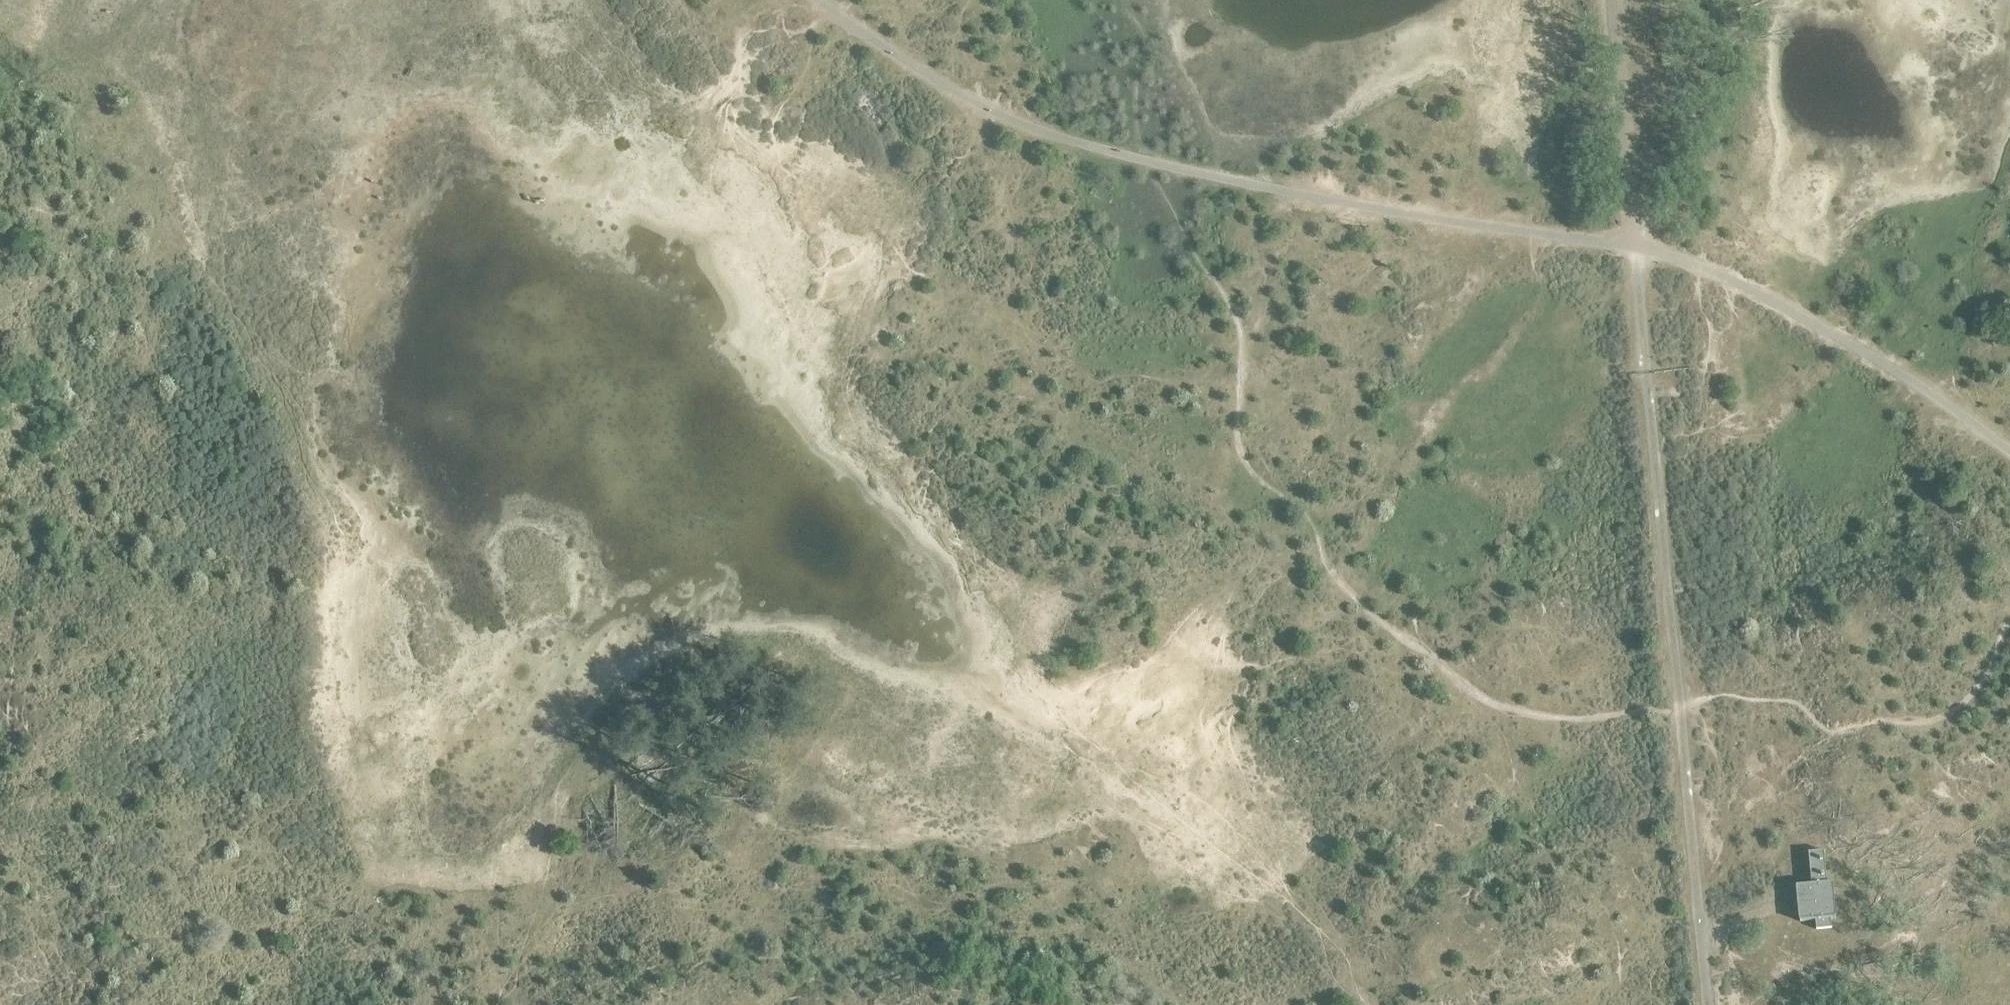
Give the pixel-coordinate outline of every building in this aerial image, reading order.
[(1799,921),(1816,919),(1817,928),(1831,927),(1831,918),(1835,918),(1833,882),(1827,882),(1824,850),(1808,852),(1812,884),(1796,885),(1799,921)]
